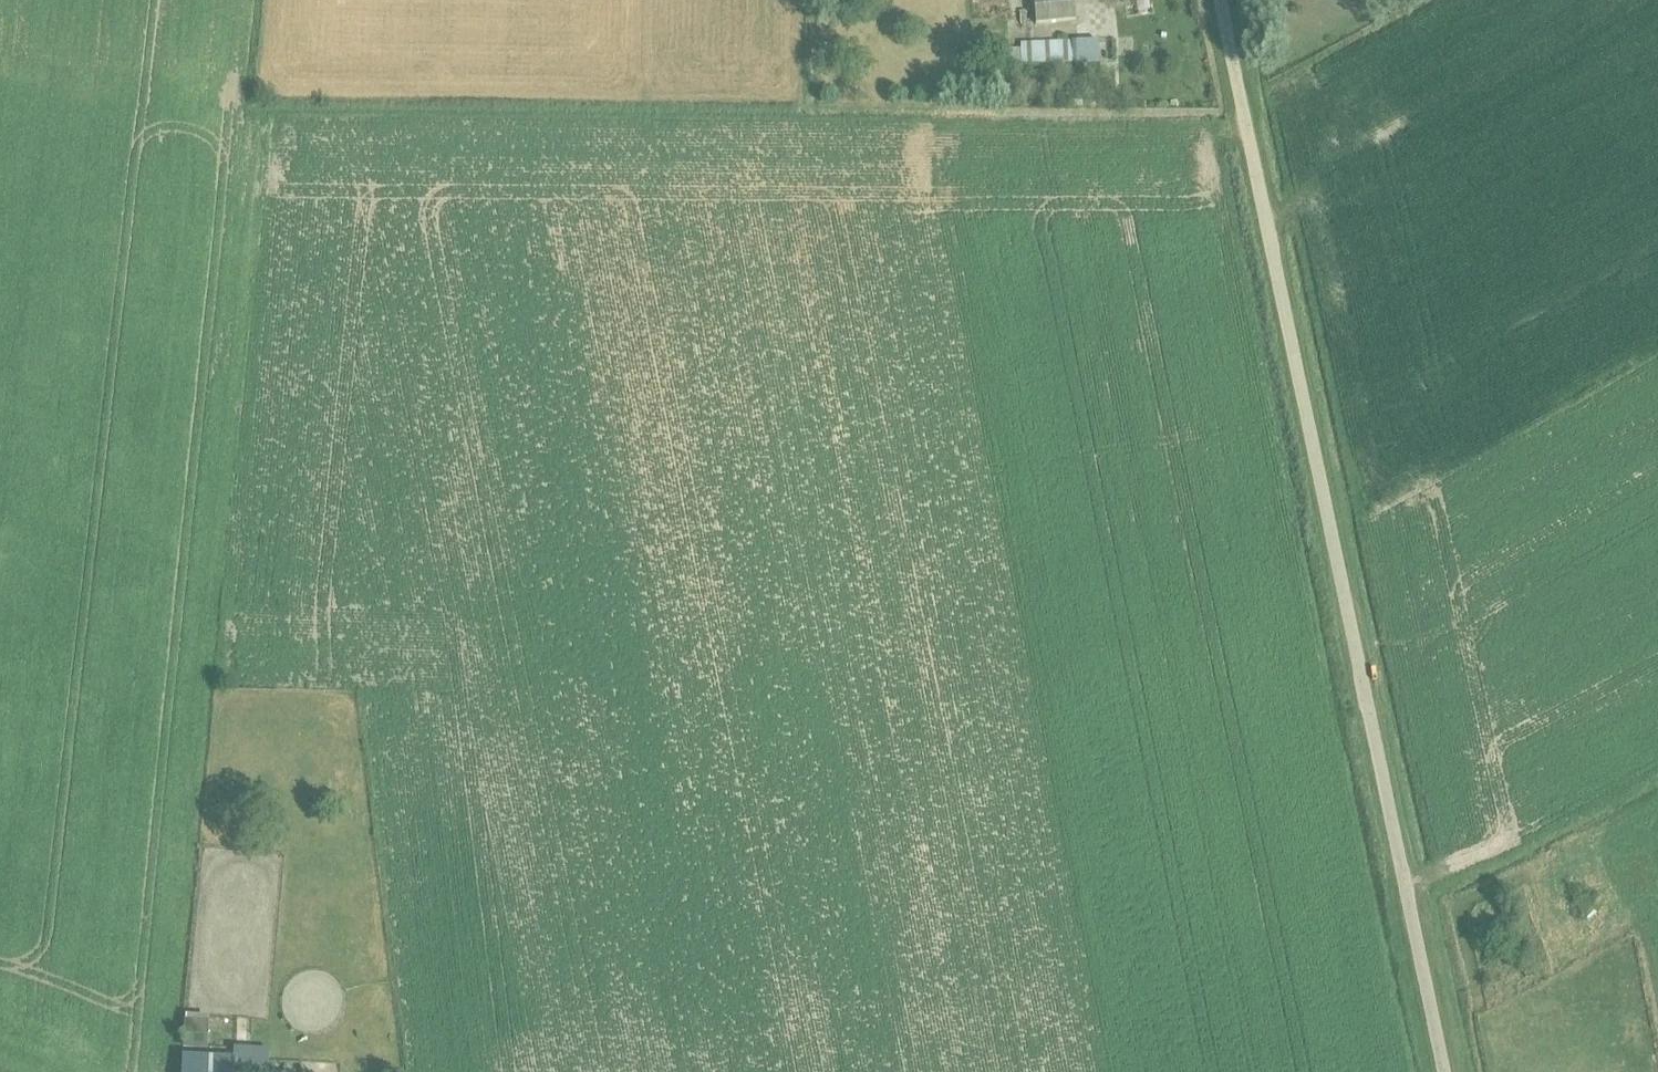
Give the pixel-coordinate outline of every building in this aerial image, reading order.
[(1036,24),(1076,19),(1074,0),(1033,0),(1036,24)] [(1098,40),(1019,41),(1019,48),(1008,48),(1008,63),(1098,62),(1098,40)] [(183,1050),(205,1052),(208,1017),(186,1015),(183,1050)] [(247,1049),(247,1060),(183,1058),(183,1071),(268,1071),(269,1050),(247,1049)]
